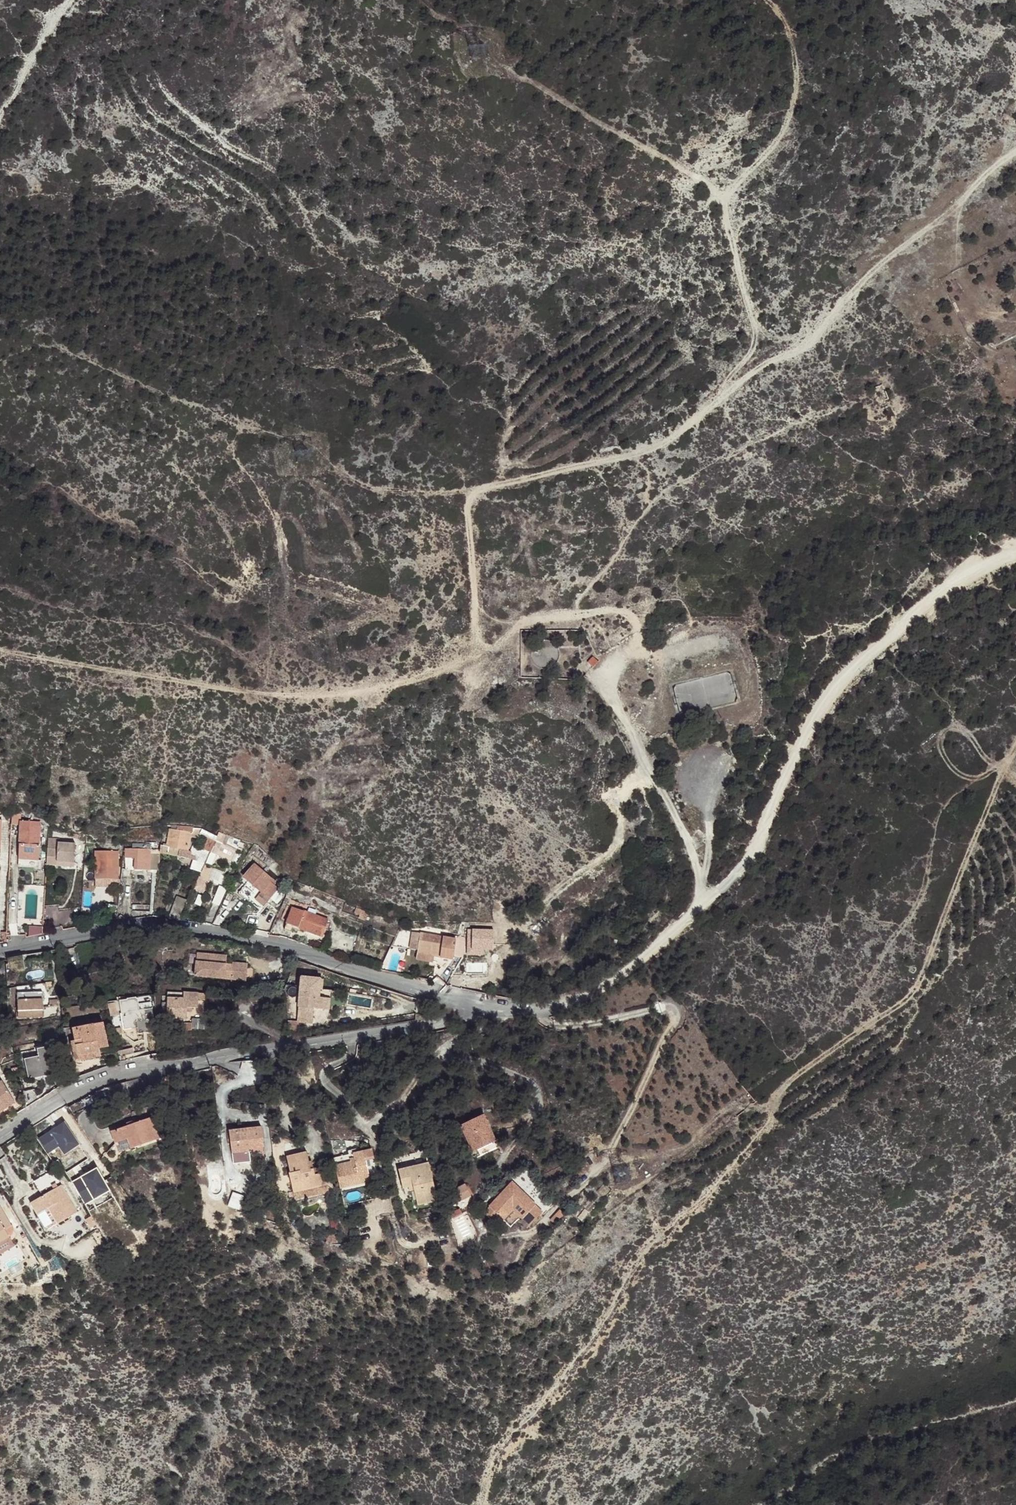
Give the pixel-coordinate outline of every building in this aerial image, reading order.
[(683,714),(737,703),(734,686),(730,687),(727,674),(703,678),(705,689),(679,694),(683,714)] [(596,692),(589,693),(590,700),(597,699),(596,692)] [(17,817),(9,816),(8,827),(17,828),(15,867),(35,868),(38,825),(17,824),(17,817)] [(162,849),(157,849),(156,856),(175,859),(177,852),(184,853),(187,836),(188,836),(189,830),(179,829),(166,828),(162,849)] [(205,841),(211,844),(213,840),(198,833),(195,837),(205,841)] [(213,840),(211,844),(206,855),(201,866),(207,869),(213,858),(228,865),(233,853),(220,847),(224,839),(215,836),(213,840)] [(56,842),(45,841),(43,867),(54,868),(54,864),(71,865),(72,846),(55,845),(56,842)] [(206,855),(211,844),(205,841),(200,853),(206,855)] [(146,867),(147,855),(147,852),(146,852),(146,847),(128,847),(128,852),(121,851),(121,872),(146,872),(146,867)] [(197,874),(206,855),(200,853),(189,848),(185,857),(191,860),(190,863),(189,863),(186,872),(197,874)] [(115,854),(93,853),(92,881),(115,881),(115,854)] [(250,868),(239,880),(244,884),(234,895),(255,913),(274,891),(270,888),(272,886),(268,883),(267,883),(260,877),(260,876),(250,868)] [(209,873),(200,869),(191,888),(200,892),(209,873)] [(183,905),(175,901),(166,921),(175,923),(183,905)] [(113,920),(115,909),(110,908),(104,908),(102,922),(113,920)] [(288,910),(279,932),(287,934),(288,931),(296,934),(297,931),(318,939),(324,923),(288,910)] [(351,910),(350,915),(355,917),(354,920),(361,922),(363,915),(351,910)] [(447,941),(437,939),(415,936),(412,962),(430,965),(431,959),(448,962),(448,958),(458,960),(459,952),(446,950),(447,941)] [(463,936),(463,952),(468,953),(482,953),(482,936),(478,936),(463,936)] [(450,941),(447,941),(446,950),(459,952),(460,945),(458,945),(459,939),(451,938),(450,941)] [(209,957),(194,955),(193,964),(208,965),(209,957)] [(19,957),(2,959),(2,961),(2,965),(20,962),(19,957)] [(192,977),(243,982),(245,966),(230,965),(229,967),(223,966),(224,958),(209,957),(208,965),(193,964),(192,977)] [(319,992),(320,981),(299,979),(295,1019),(310,1020),(311,1010),(321,1011),(322,1000),(316,999),(317,992),(319,992)] [(39,994),(13,995),(14,1013),(12,1013),(13,1020),(40,1019),(39,994)] [(164,1005),(163,1005),(159,1005),(158,1015),(163,1015),(163,1021),(183,1021),(183,1014),(183,1010),(188,1010),(194,1010),(195,1002),(201,1002),(201,996),(195,996),(195,995),(180,994),(180,996),(164,995),(164,1005)] [(125,1014),(118,1015),(120,1031),(151,1026),(149,1011),(136,1012),(136,1009),(125,1010),(125,1014)] [(188,1021),(188,1025),(188,1031),(205,1032),(213,1029),(205,1021),(188,1021)] [(91,1026),(73,1030),(75,1042),(76,1047),(73,1048),(75,1059),(97,1054),(96,1051),(106,1049),(101,1027),(91,1029),(91,1026)] [(76,1047),(75,1042),(71,1043),(67,1043),(71,1064),(98,1059),(97,1054),(75,1059),(73,1048),(76,1047)] [(39,1071),(52,1069),(48,1048),(34,1051),(36,1058),(21,1061),(25,1081),(40,1078),(39,1071)] [(53,1076),(52,1069),(39,1071),(40,1078),(53,1076)] [(12,1104),(0,1085),(0,1112),(12,1104)] [(478,1117),(459,1126),(472,1152),(473,1152),(489,1144),(491,1143),(478,1117)] [(155,1141),(153,1134),(148,1120),(131,1126),(124,1128),(107,1134),(111,1146),(124,1141),(127,1151),(155,1141)] [(546,1123),(542,1125),(539,1126),(543,1135),(553,1131),(549,1122),(546,1123)] [(472,1152),(459,1126),(456,1128),(469,1154),(472,1152)] [(258,1129),(225,1133),(229,1165),(241,1164),(240,1154),(246,1153),(245,1151),(260,1149),(258,1129)] [(164,1138),(163,1130),(153,1134),(155,1141),(164,1138)] [(489,1144),(473,1152),(475,1156),(491,1149),(489,1144)] [(359,1154),(366,1184),(374,1181),(368,1152),(359,1154)] [(359,1154),(329,1161),(336,1191),(366,1184),(359,1154)] [(285,1176),(288,1187),(298,1184),(300,1192),(324,1187),(321,1175),(311,1177),(308,1164),(305,1165),(303,1155),(283,1159),(286,1175),(285,1176)] [(425,1165),(395,1172),(399,1190),(410,1188),(414,1207),(433,1202),(425,1165)] [(77,1179),(71,1170),(64,1174),(70,1183),(77,1179)] [(507,1183),(505,1186),(511,1193),(509,1195),(512,1197),(517,1192),(507,1183)] [(298,1184),(288,1187),(290,1194),(300,1192),(298,1184)] [(488,1224),(494,1217),(504,1208),(509,1213),(517,1221),(518,1220),(525,1227),(538,1214),(531,1207),(531,1206),(517,1192),(512,1197),(509,1195),(511,1193),(505,1186),(484,1208),(484,1209),(479,1215),(488,1224)] [(54,1226),(73,1214),(68,1206),(58,1187),(54,1189),(50,1191),(27,1205),(33,1216),(41,1212),(45,1209),(54,1226)] [(237,1197),(224,1199),(225,1208),(233,1211),(237,1197)] [(504,1208),(494,1217),(500,1223),(509,1213),(504,1208)] [(50,1228),(54,1226),(45,1209),(41,1212),(50,1228)] [(456,1211),(447,1216),(447,1217),(449,1221),(458,1216),(456,1211)] [(5,1239),(1,1232),(9,1227),(0,1213),(0,1242),(5,1239)] [(556,1213),(546,1223),(550,1226),(559,1216),(556,1213)] [(93,1227),(88,1218),(83,1221),(88,1230),(93,1227)] [(334,1231),(324,1233),(326,1242),(327,1242),(335,1243),(337,1244),(334,1231)] [(5,1239),(0,1242),(0,1251),(9,1245),(5,1239)]
